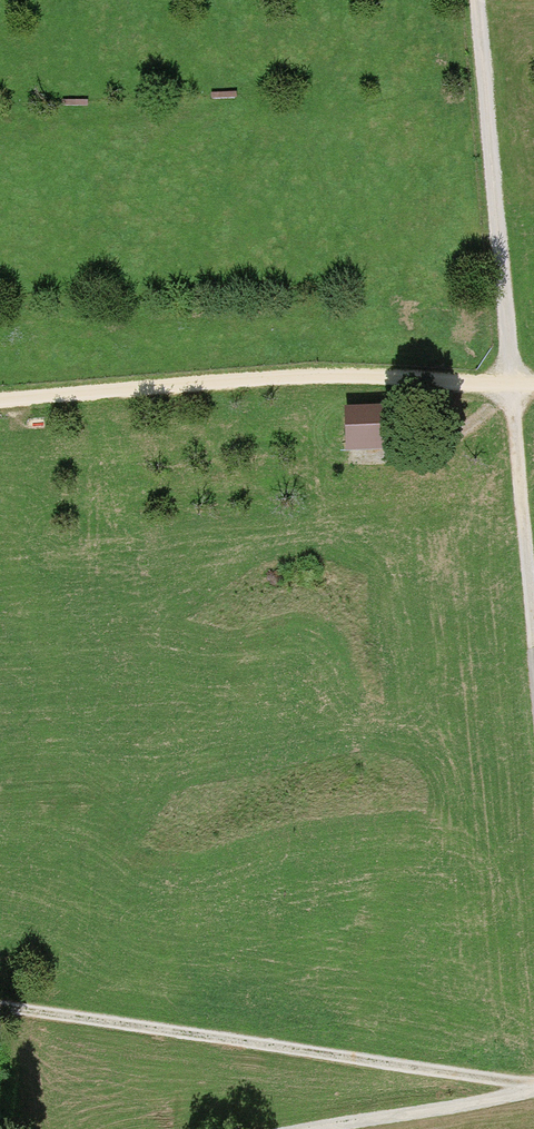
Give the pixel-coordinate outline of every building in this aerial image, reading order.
[(403,408),(345,409),(345,449),(403,449),(403,408)]
